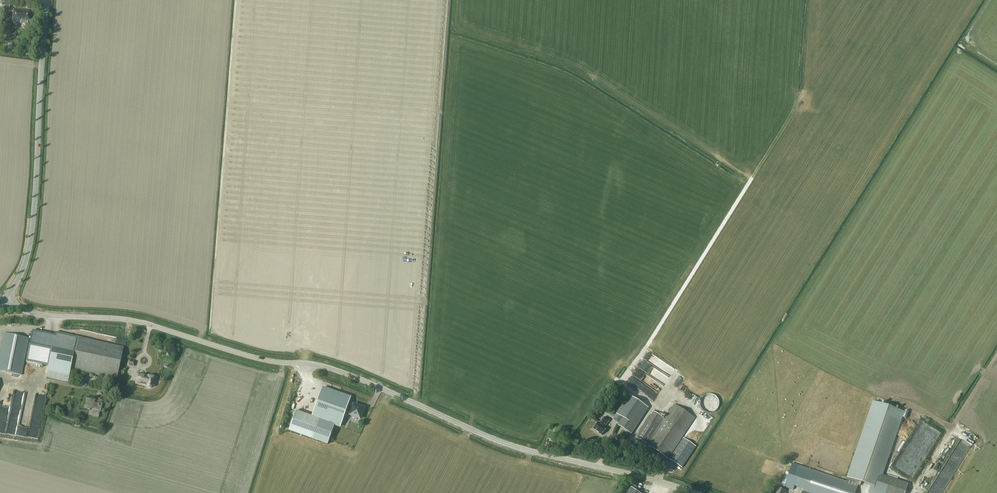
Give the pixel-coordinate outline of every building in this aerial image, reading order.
[(30,21),(31,13),(28,12),(28,11),(14,9),(12,22),(27,23),(28,21),(30,21)] [(124,347),(79,337),(56,332),(55,335),(32,330),(26,361),(48,366),(46,377),(68,381),(74,354),(75,355),(72,369),(117,379),(124,347)] [(3,333),(0,350),(0,371),(21,375),(29,338),(3,333)] [(152,387),(152,386),(152,385),(154,386),(156,377),(147,375),(147,376),(138,374),(136,383),(147,385),(147,386),(148,387),(148,388),(149,388),(150,388),(151,388),(152,387)] [(48,387),(38,386),(31,423),(41,425),(48,387)] [(312,417),(295,411),(288,431),(327,445),(334,425),(340,427),(345,411),(350,413),(349,415),(360,419),(363,408),(353,405),(351,409),(347,408),(350,398),(322,388),(312,417)] [(9,422),(0,420),(0,432),(17,435),(25,392),(14,390),(9,422)] [(631,434),(648,407),(629,395),(617,414),(623,418),(618,426),(631,434)] [(693,400),(698,403),(701,398),(697,395),(693,400)] [(101,412),(102,404),(94,402),(95,400),(86,398),(84,408),(89,409),(88,415),(98,418),(100,412),(101,412)] [(846,481),(792,463),(789,472),(786,471),(782,483),(779,482),(777,488),(776,492),(785,492),(786,491),(787,488),(793,490),(794,486),(803,489),(801,492),(855,492),(859,482),(871,486),(868,492),(905,492),(908,483),(883,474),(903,417),(904,412),(873,401),(846,481)] [(637,438),(649,446),(668,458),(695,418),(674,404),(665,419),(654,412),(637,438)] [(598,422),(593,429),(601,435),(607,429),(604,427),(609,421),(604,417),(599,423),(598,422)] [(553,449),(554,446),(555,444),(553,443),(553,439),(548,438),(547,442),(546,442),(545,447),(553,449)] [(696,447),(695,446),(683,438),(670,459),(683,467),(696,447)] [(635,490),(638,487),(633,484),(627,492),(639,492),(635,490)]
